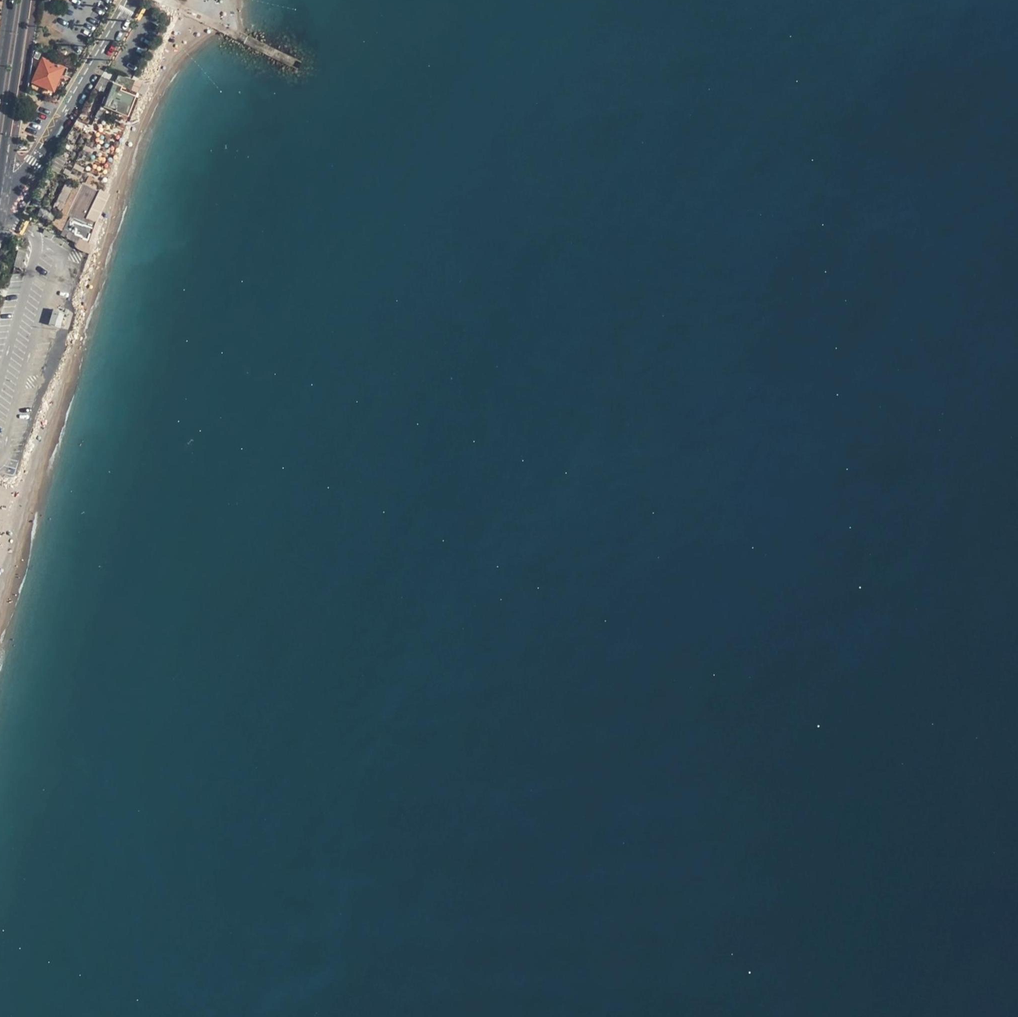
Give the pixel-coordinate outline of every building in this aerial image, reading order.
[(67,49),(59,46),(57,50),(66,54),(67,52),(66,51),(67,49)] [(31,65),(38,68),(43,57),(45,53),(34,49),(31,65)] [(38,68),(30,87),(53,97),(55,90),(64,66),(43,57),(38,68)] [(67,68),(64,66),(55,90),(60,92),(67,76),(65,75),(67,68)] [(109,94),(105,105),(128,114),(135,95),(121,89),(122,85),(101,77),(95,89),(109,94)] [(139,92),(143,83),(137,80),(133,90),(139,92)] [(85,183),(70,215),(83,221),(82,226),(91,233),(93,227),(108,194),(95,187),(94,188),(85,183)] [(30,200),(23,210),(24,211),(31,213),(36,204),(30,200)] [(82,226),(79,237),(89,241),(91,233),(82,226)] [(28,236),(24,250),(32,252),(36,239),(28,236)] [(55,309),(49,325),(60,328),(65,313),(55,309)]
